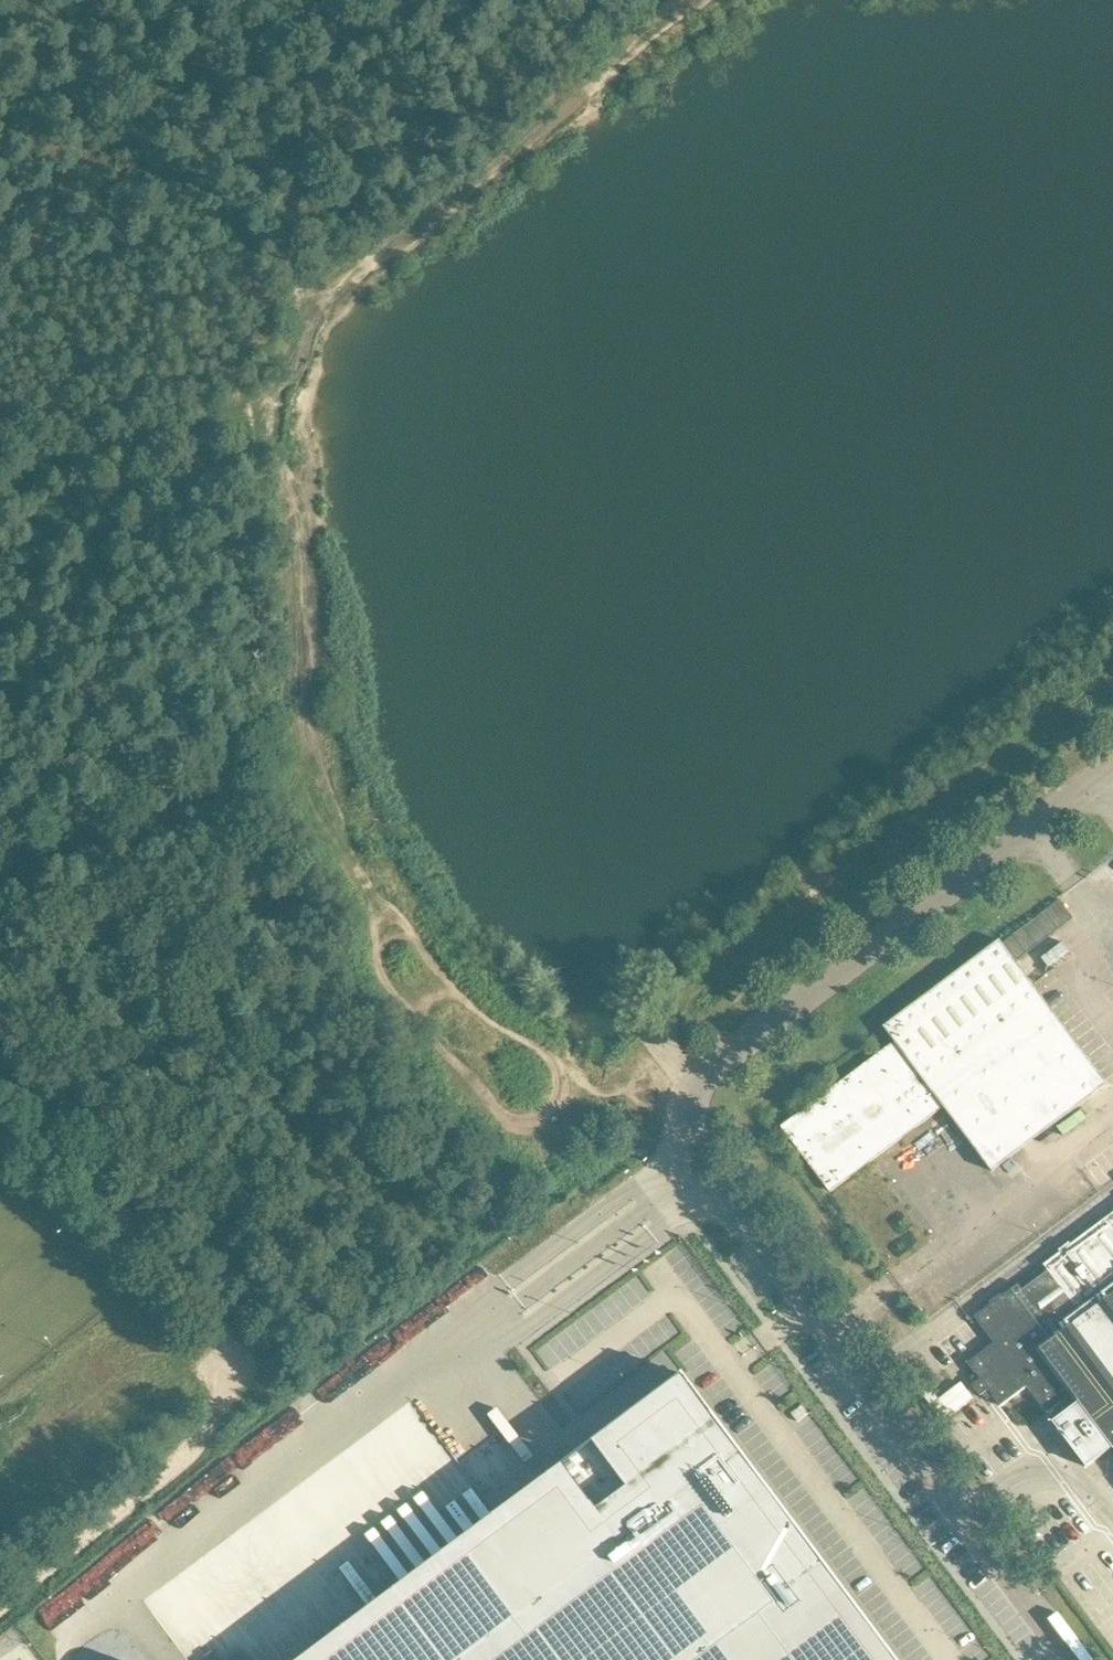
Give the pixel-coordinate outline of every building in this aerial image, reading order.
[(1030,949),(1074,915),(1060,898),(1017,932),(1030,949)] [(1107,1083),(1000,941),(1000,940),(940,985),(930,993),(885,1026),(895,1041),(782,1126),(830,1191),(944,1106),(992,1170),(1107,1083)] [(968,1362),(976,1373),(971,1378),(976,1384),(973,1386),(980,1394),(982,1392),(987,1399),(992,1395),(1001,1406),(1027,1386),(1047,1413),(1066,1398),(1064,1395),(1071,1390),(1076,1397),(1079,1402),(1053,1421),(1087,1467),(1112,1447),(1112,1225),(1107,1217),(1096,1225),(1104,1236),(1096,1242),(1088,1231),(1044,1264),(1048,1270),(1023,1288),(1019,1283),(975,1316),(994,1342),(968,1362)] [(594,1441),(300,1659),(899,1659),(684,1372),(593,1440),(594,1441)]
